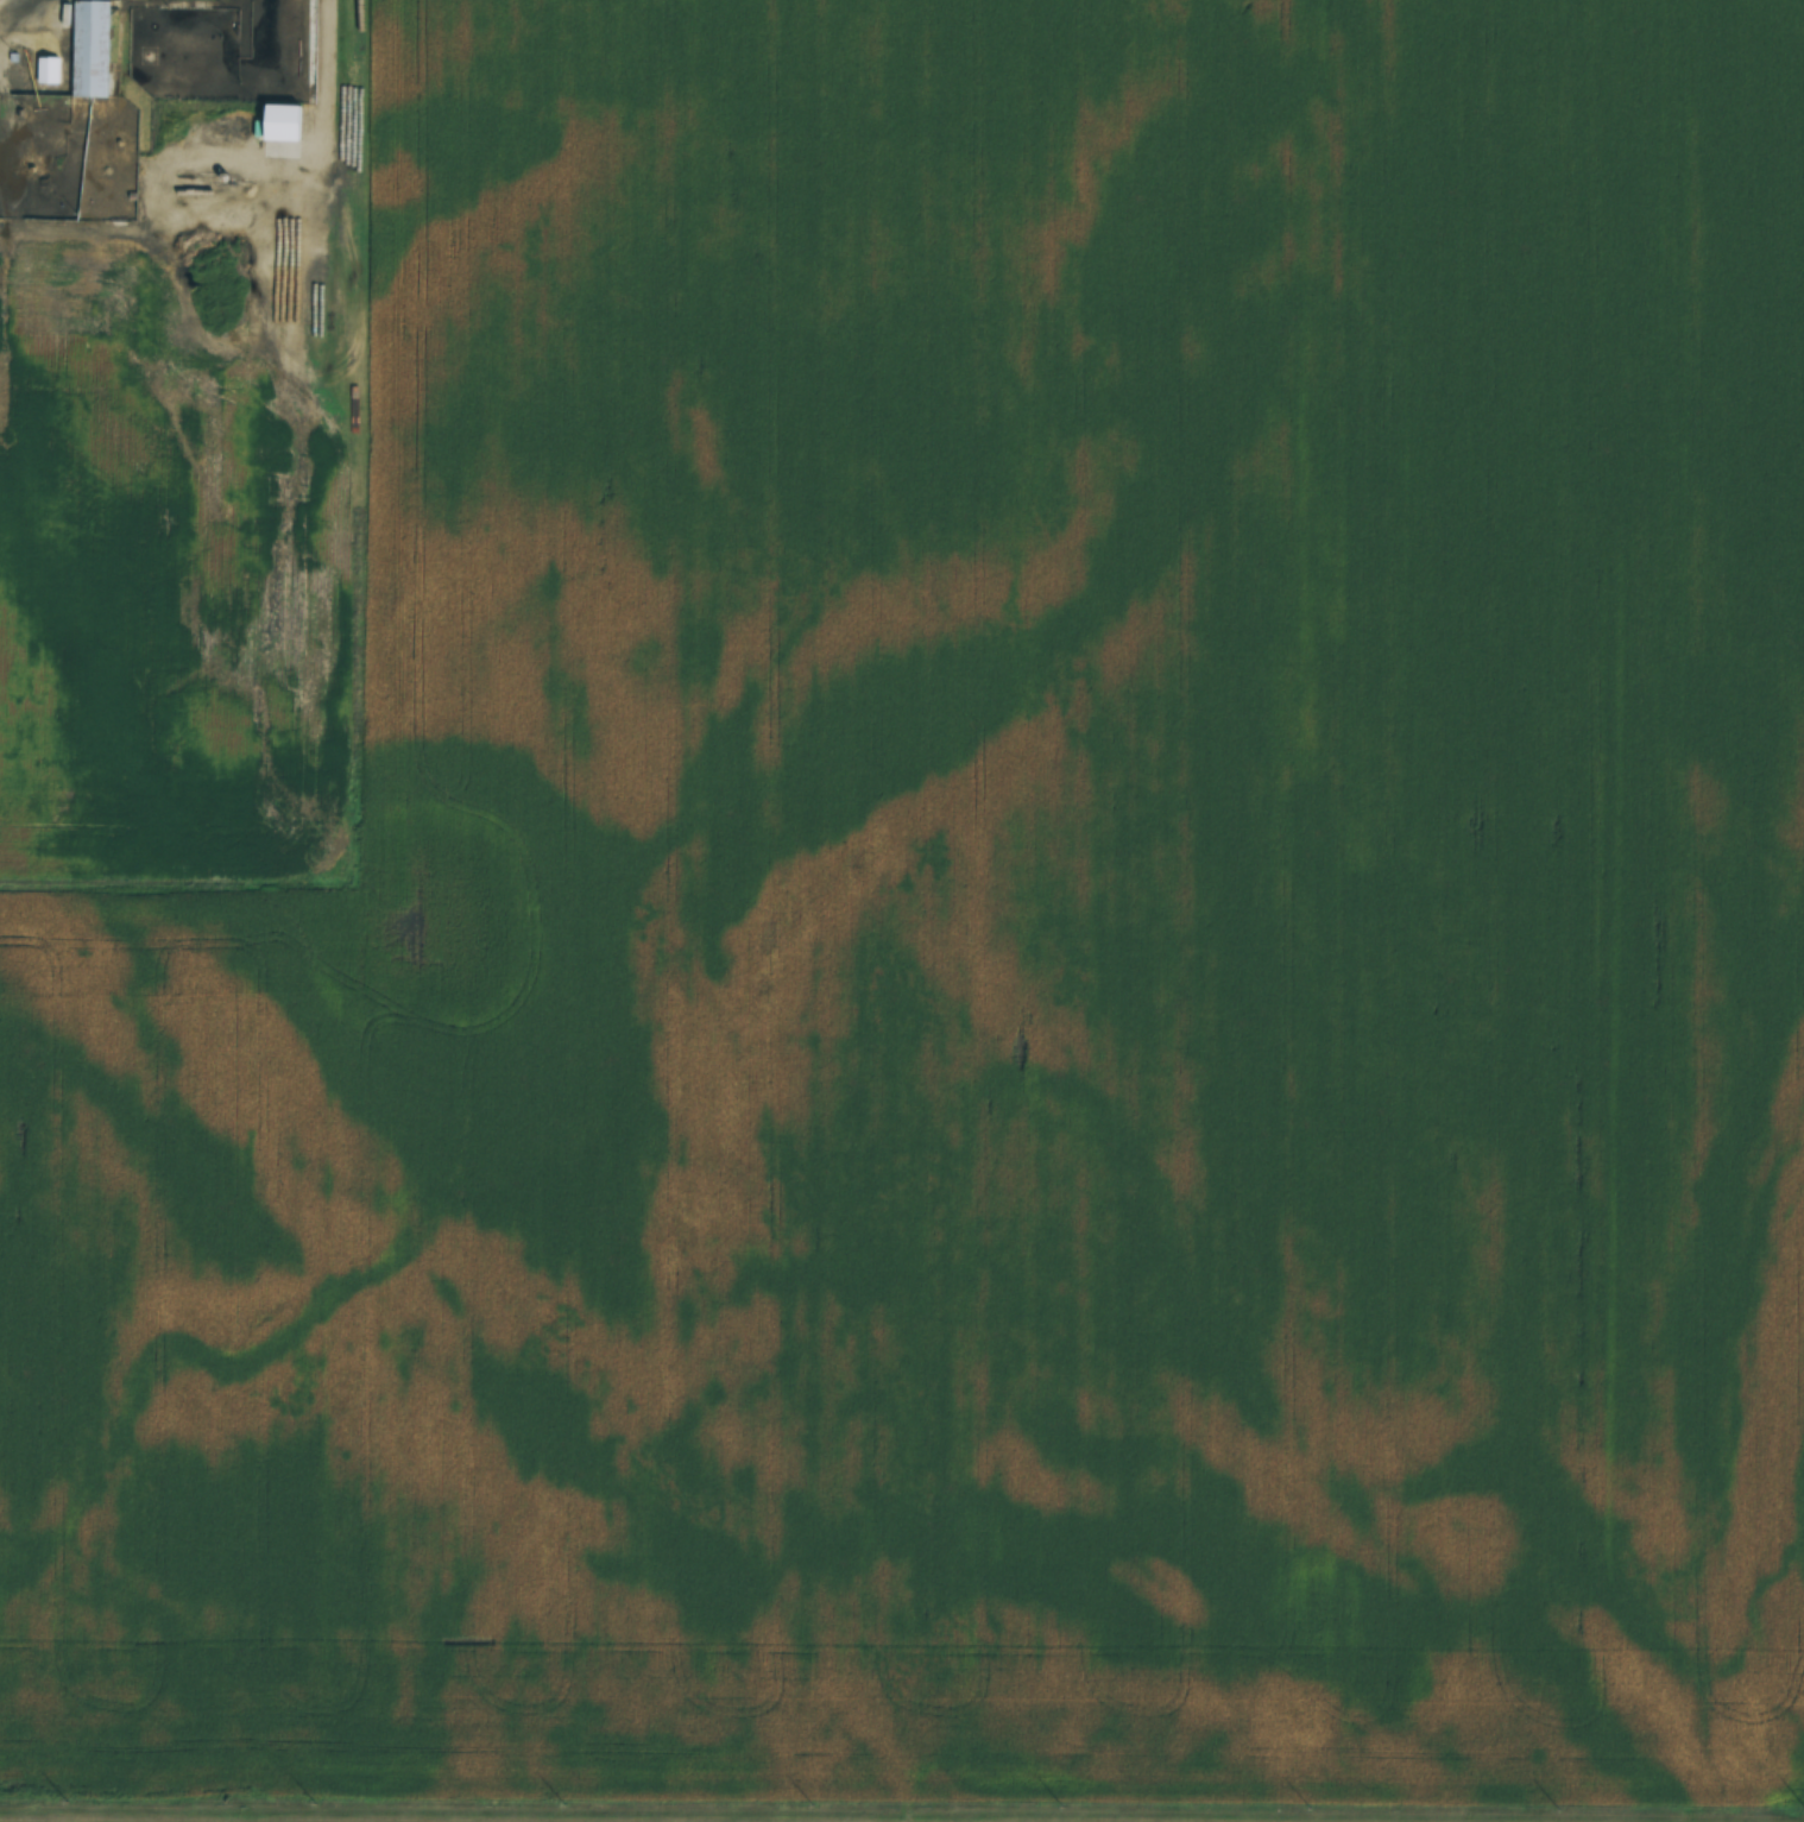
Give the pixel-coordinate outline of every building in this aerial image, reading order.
[(72,100),(76,0),(108,0),(106,100),(72,100)] [(37,81),(37,52),(61,53),(61,81),(37,81)] [(269,102),(301,103),(298,138),(266,135),(269,102)]
